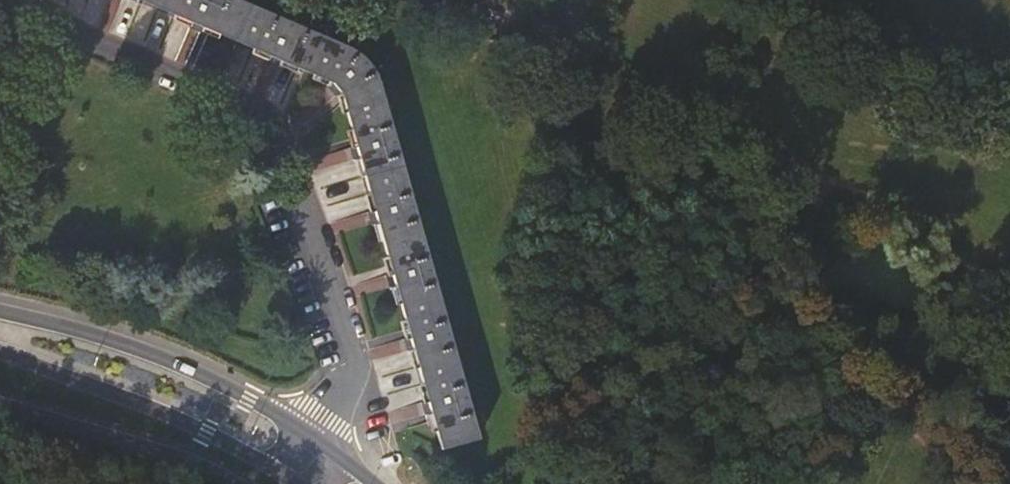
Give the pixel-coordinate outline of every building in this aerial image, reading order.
[(299,66),(332,81),(343,93),(442,450),(480,439),(381,84),(376,73),(370,63),(361,54),(349,45),(245,0),(146,0),(299,66)]
